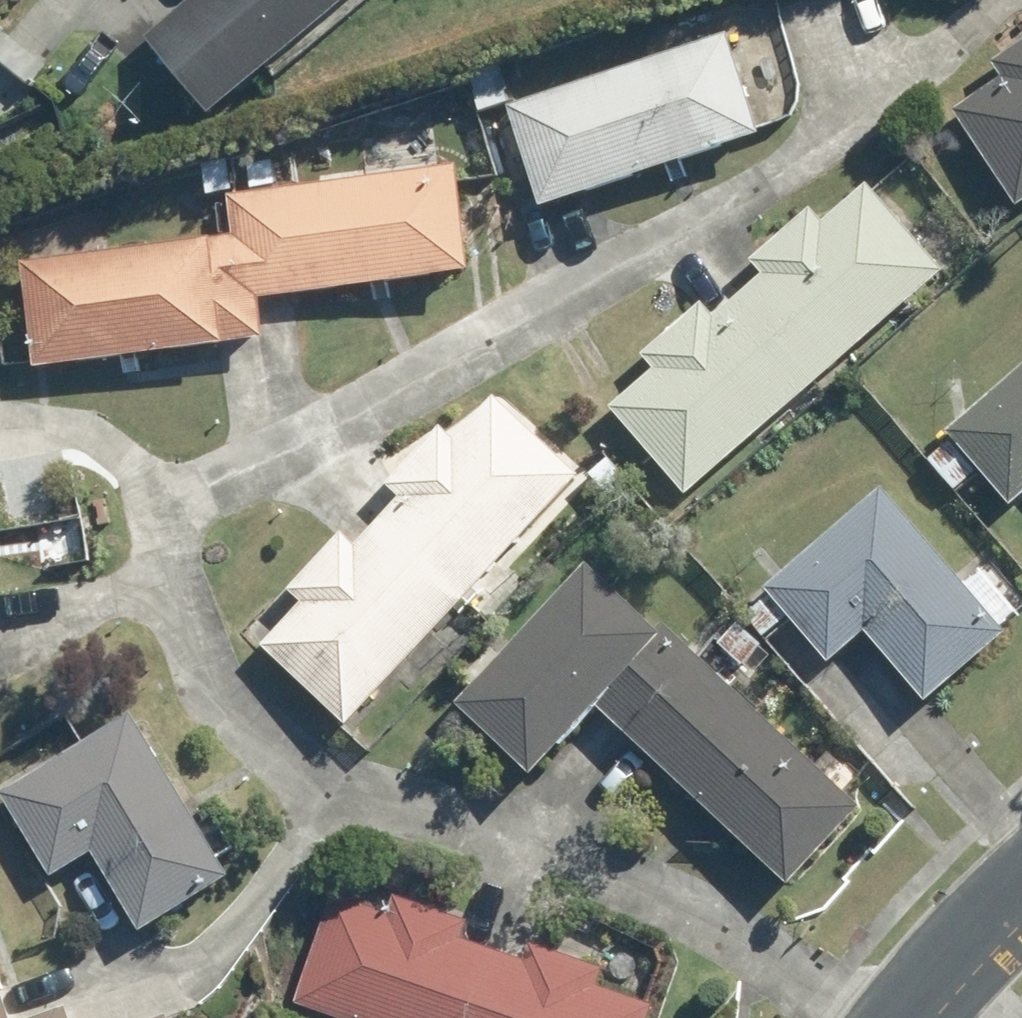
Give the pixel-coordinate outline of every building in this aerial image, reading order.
[(160,37),(220,107),(346,0),(203,0),(160,37)] [(735,38),(520,111),(553,207),(767,134),(735,38)] [(500,64),(474,72),(484,108),(511,101),(500,64)] [(961,113),(1021,204),(1021,71),(1011,79),(961,113)] [(235,191),(230,158),(206,162),(210,195),(235,191)] [(461,167),(253,194),(266,293),(474,266),(461,167)] [(829,222),(747,293),(822,380),(948,270),(874,184),(829,222)] [(242,234),(27,261),(40,365),(272,335),(266,293),(253,194),(237,195),(242,234)] [(658,368),(615,408),(691,495),(822,380),(747,293),(721,315),(658,368)] [(956,427),(1015,500),(1021,495),(1021,373),(956,427)] [(503,398),(466,438),(388,518),(474,597),(586,478),(503,398)] [(931,459),(959,491),(981,472),(954,439),(931,459)] [(774,592),(795,616),(797,615),(833,657),(869,627),(931,699),(1009,631),(1005,626),(966,582),(886,491),(771,591),(774,592)] [(474,597),(388,518),(313,602),(270,649),(353,726),(474,597)] [(594,566),(464,704),(538,773),(602,703),(633,733),(706,656),(672,625),(664,632),(594,566)] [(769,638),(795,616),(774,592),(748,616),(769,638)] [(735,621),(714,643),(738,666),(760,644),(735,621)] [(633,733),(796,887),(868,810),(706,656),(633,733)] [(137,713),(8,794),(60,877),(100,853),(147,931),(238,874),(137,713)] [(293,1001),(341,1017),(468,1017),(492,950),(457,939),(464,921),(389,895),(384,910),(331,892),(293,1001)] [(599,967),(525,942),(519,961),(492,950),(468,1017),(642,1017),(647,1003),(593,984),(599,967)] [(0,974),(0,1017),(14,1017),(0,974)]
